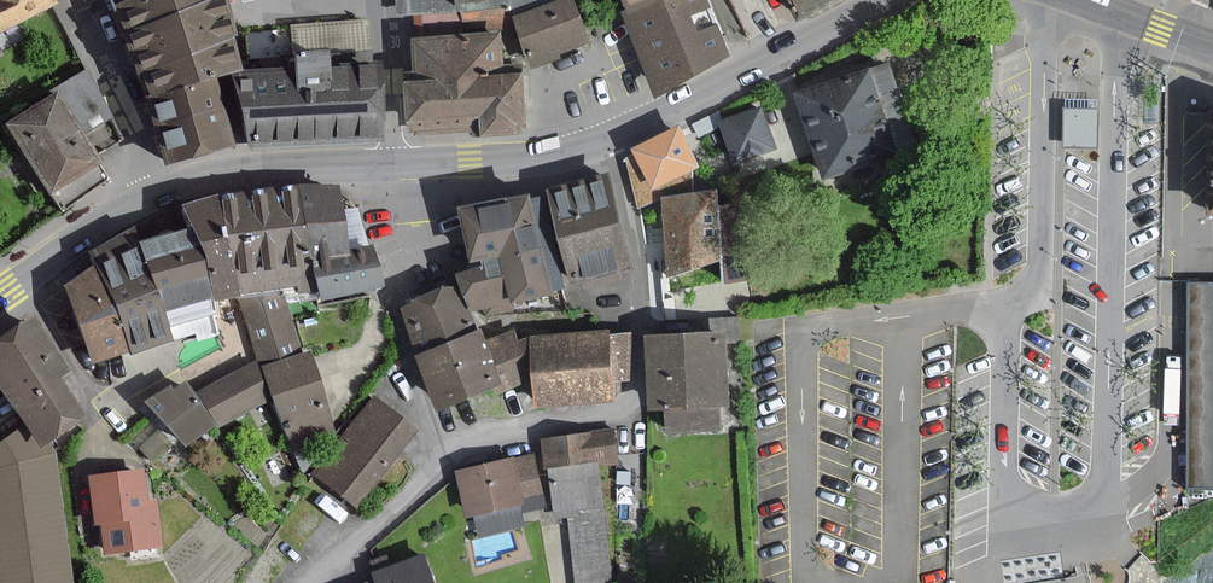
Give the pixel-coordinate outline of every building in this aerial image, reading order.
[(12,26),(37,14),(54,5),(52,0),(0,0),(0,32),(12,26)] [(147,102),(209,78),(242,66),(217,0),(125,0),(111,5),(147,102)] [(400,14),(418,13),(456,11),(507,7),(509,17),(513,16),(522,13),(538,8),(562,0),(399,0),(400,14)] [(574,0),(563,0),(562,0),(538,8),(522,13),(513,16),(528,63),(588,44),(574,0)] [(729,53),(706,0),(660,0),(637,11),(625,18),(658,87),(675,79),(729,53)] [(637,11),(660,0),(631,0),(637,11)] [(798,8),(802,16),(832,0),(794,0),(798,8)] [(498,34),(415,41),(418,80),(408,80),(412,130),(489,124),(489,131),(527,128),(522,71),(501,72),(498,34)] [(889,63),(870,69),(898,154),(917,147),(889,63)] [(358,66),(251,72),(256,145),(381,137),(377,81),(377,65),(358,66)] [(807,124),(825,178),(898,154),(870,69),(797,93),(807,124)] [(79,134),(105,116),(84,70),(61,86),(52,93),(5,123),(51,194),(61,209),(108,179),(99,164),(79,134)] [(209,78),(147,102),(170,164),(233,141),(209,78)] [(746,158),(778,146),(762,104),(718,121),(734,162),(746,158)] [(1099,108),(1065,108),(1064,146),(1098,146),(1099,108)] [(680,127),(636,149),(654,187),(699,166),(680,127)] [(611,176),(552,189),(574,280),(632,266),(611,176)] [(297,190),(297,191),(308,260),(313,292),(314,299),(378,289),(374,262),(372,251),(367,251),(363,252),(356,209),(340,212),(336,184),(297,190)] [(313,292),(308,260),(297,191),(281,193),(280,188),(264,190),(265,195),(250,197),(249,192),(234,194),(235,199),(219,201),(234,296),(296,287),(297,294),(313,292)] [(670,267),(722,260),(715,207),(713,191),(661,198),(670,267)] [(475,260),(500,255),(502,263),(460,272),(469,310),(490,305),(492,314),(512,309),(510,302),(550,293),(529,194),(464,209),(475,260)] [(189,230),(210,300),(234,296),(219,201),(219,196),(181,206),(189,230)] [(722,260),(725,280),(747,277),(750,276),(741,203),(715,207),(722,260)] [(130,351),(169,341),(166,311),(158,290),(139,245),(134,229),(90,254),(95,266),(112,306),(130,351)] [(139,245),(158,290),(166,311),(210,300),(189,230),(139,245)] [(67,287),(91,364),(130,351),(112,306),(95,266),(67,287)] [(1190,284),(1189,349),(1188,488),(1212,488),(1212,284),(1190,284)] [(422,299),(401,306),(419,353),(476,331),(467,307),(459,285),(451,288),(422,299)] [(335,433),(308,353),(301,355),(281,297),(240,301),(263,367),(264,367),(292,451),(329,439),(328,435),(335,433)] [(196,341),(220,333),(210,300),(166,311),(169,341),(173,340),(177,339),(194,334),(196,341)] [(40,449),(49,443),(83,419),(59,379),(67,372),(31,318),(0,338),(0,389),(24,426),(40,449)] [(737,319),(712,320),(712,333),(650,336),(653,407),(667,406),(668,429),(719,427),(718,405),(726,404),(724,344),(738,344),(737,319)] [(489,341),(484,328),(476,331),(419,353),(439,406),(498,383),(504,381),(489,341)] [(630,376),(626,335),(610,336),(610,330),(534,336),(537,375),(540,404),(616,397),(614,377),(630,376)] [(517,342),(513,332),(489,341),(504,381),(498,383),(500,389),(526,380),(537,375),(534,336),(517,342)] [(269,401),(251,365),(203,388),(217,416),(213,418),(217,426),(269,401)] [(174,396),(167,387),(149,401),(185,446),(213,423),(185,387),(174,396)] [(375,397),(314,473),(354,504),(414,429),(375,397)] [(56,453),(49,443),(40,449),(24,426),(0,443),(0,582),(73,582),(56,453)] [(557,517),(571,515),(578,582),(610,582),(603,507),(598,462),(617,461),(614,432),(595,434),(582,435),(542,439),(545,468),(552,467),(557,517)] [(479,533),(521,524),(517,505),(525,503),(523,495),(540,492),(532,457),(515,460),(457,473),(466,516),(475,514),(479,533)] [(145,502),(141,471),(89,477),(95,526),(100,525),(103,554),(160,547),(155,501),(145,502)] [(428,555),(374,574),(376,581),(372,582),(438,582),(428,555)]
